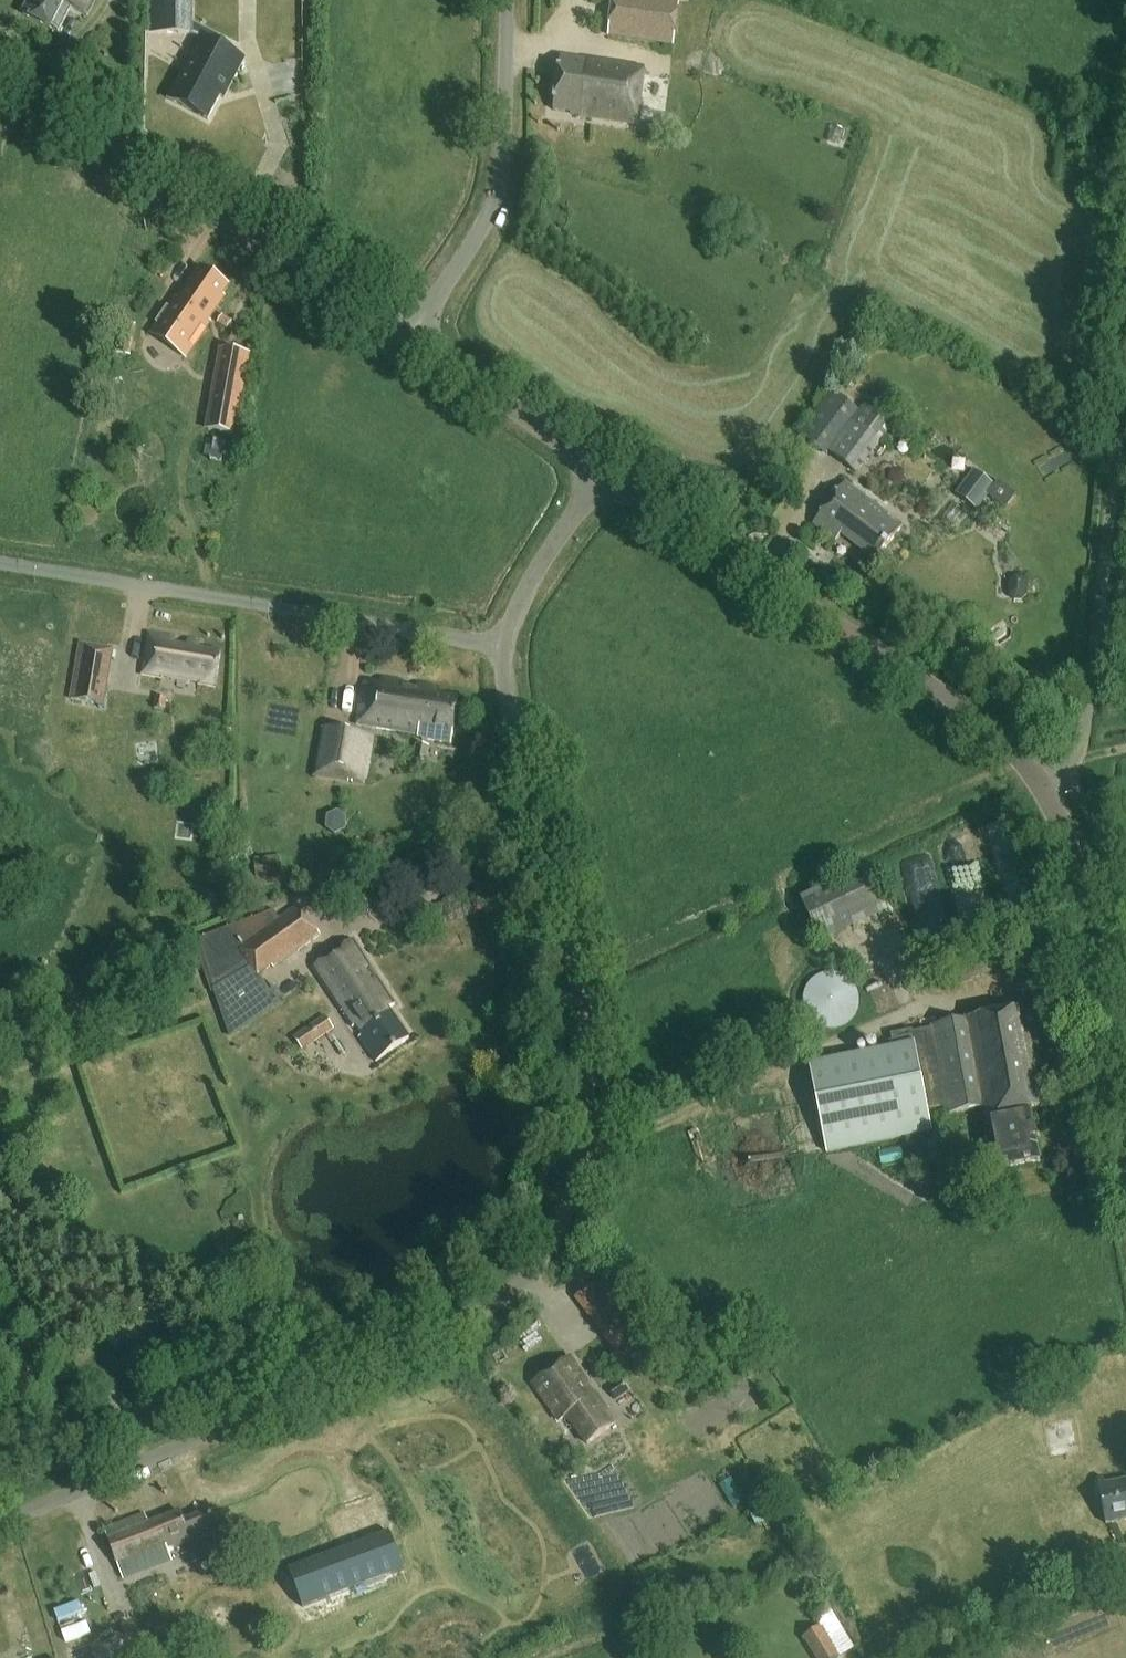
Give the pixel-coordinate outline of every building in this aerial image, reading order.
[(92,0),(30,0),(24,13),(57,30),(69,7),(84,15),(92,0)] [(151,35),(193,35),(194,0),(152,0),(151,35)] [(674,46),(680,0),(614,0),(609,36),(674,46)] [(224,97),(244,59),(202,37),(169,99),(208,119),(220,95),(224,97)] [(643,69),(560,57),(553,110),(571,113),(571,116),(635,125),(643,69)] [(221,294),(228,284),(202,267),(180,300),(175,296),(155,326),(192,351),(212,321),(209,319),(225,296),(221,294)] [(223,316),(218,324),(227,330),(233,322),(223,316)] [(222,350),(210,412),(224,414),(221,433),(235,436),(249,355),(222,350)] [(858,411),(831,391),(798,435),(825,455),(828,452),(857,474),(893,427),(863,404),(858,411)] [(213,440),(210,462),(222,464),(226,442),(213,440)] [(975,473),(959,495),(976,508),(985,495),(1005,510),(1016,496),(998,482),(994,487),(992,485),(975,473)] [(164,480),(164,488),(190,488),(190,480),(164,480)] [(877,561),(903,527),(897,523),(896,524),(888,518),(890,517),(844,482),(813,524),(836,541),(842,534),(877,561)] [(1008,581),(1007,594),(1014,602),(1023,602),(1029,596),(1028,581),(1023,575),(1014,575),(1008,581)] [(993,628),(1001,649),(1021,640),(1012,620),(993,628)] [(216,691),(222,656),(200,652),(202,644),(190,642),(188,650),(176,648),(177,641),(150,636),(142,678),(216,691)] [(80,643),(70,699),(103,705),(114,649),(80,643)] [(450,746),(456,701),(434,698),(435,690),(416,688),(415,693),(402,691),(403,685),(379,681),(378,686),(364,684),(358,729),(424,738),(423,742),(450,746)] [(156,696),(154,709),(166,711),(168,698),(156,696)] [(376,737),(321,728),(312,777),(364,786),(364,781),(368,782),(376,737)] [(415,744),(413,760),(427,763),(430,747),(415,744)] [(802,898),(823,942),(887,911),(866,867),(802,898)] [(274,969),(320,935),(298,905),(280,918),(276,912),(193,941),(208,987),(213,985),(231,1039),(284,1000),(276,989),(271,992),(258,975),(271,965),(274,969)] [(398,1004),(379,976),(372,981),(364,970),(371,965),(354,941),(314,969),(379,1062),(414,1038),(393,1007),(398,1004)] [(850,981),(839,974),(827,973),(815,978),(807,987),(803,999),(805,1011),(812,1021),(822,1027),(834,1028),(846,1024),(855,1015),(858,1003),(857,991),(850,981)] [(1035,1009),(962,1022),(893,1036),(896,1050),(811,1066),(826,1153),(933,1133),(929,1111),(945,1108),(946,1117),(983,1110),(994,1172),(1042,1163),(1032,1111),(1053,1107),(1035,1009)] [(325,1016),(293,1037),(302,1051),(334,1030),(325,1016)] [(576,1296),(622,1356),(650,1335),(604,1275),(576,1296)] [(587,1438),(616,1418),(572,1355),(535,1381),(562,1420),(570,1414),(587,1438)] [(616,1400),(629,1391),(621,1380),(608,1389),(616,1400)] [(269,1488),(290,1477),(285,1468),(264,1480),(269,1488)] [(1125,1522),(1125,1482),(1104,1486),(1103,1479),(1055,1488),(1064,1543),(1107,1535),(1105,1526),(1125,1522)] [(171,1549),(219,1531),(209,1507),(184,1516),(181,1509),(150,1521),(146,1512),(106,1527),(124,1575),(174,1556),(171,1549)] [(404,1573),(390,1535),(288,1572),(302,1611),(404,1573)] [(808,1656),(809,1657),(832,1657),(825,1646),(808,1656)]
